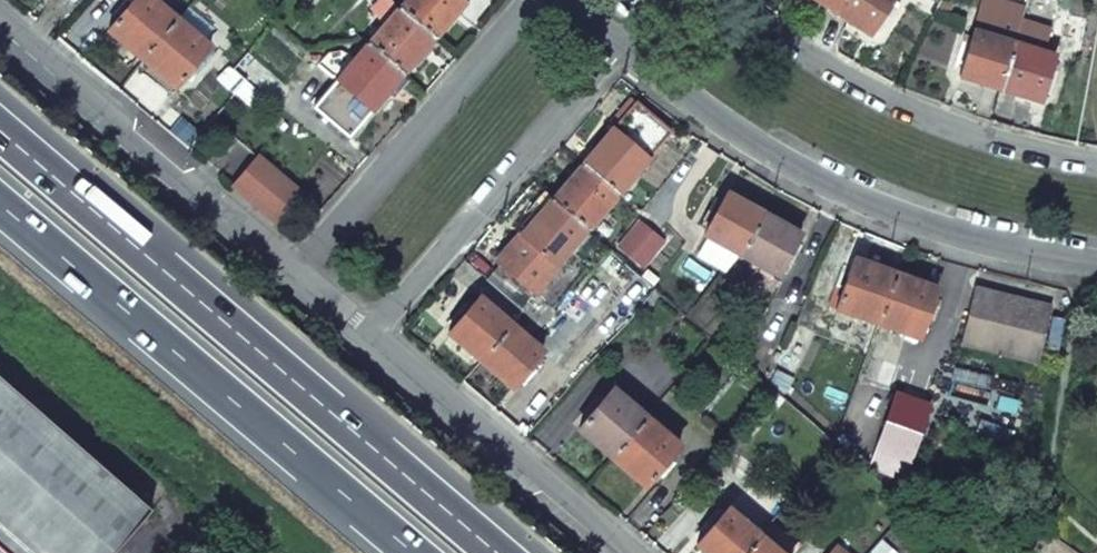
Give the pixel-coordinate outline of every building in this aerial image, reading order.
[(109,31),(142,60),(177,19),(153,0),(135,0),(109,31)] [(398,10),(433,39),(463,4),(459,0),(407,0),(398,10)] [(836,11),(870,34),(892,0),(843,0),(836,11)] [(398,10),(367,46),(402,75),(433,39),(398,10)] [(177,19),(142,60),(176,88),(209,47),(177,19)] [(1000,90),(1014,45),(974,33),(961,78),(1000,90)] [(1040,102),(1054,58),(1014,45),(1000,90),(1040,102)] [(355,60),(336,82),(371,111),(402,75),(367,46),(355,60)] [(326,54),(318,65),(336,82),(355,60),(341,53),(326,54)] [(336,82),(314,108),(349,137),(371,111),(336,82)] [(635,103),(612,130),(646,160),(670,132),(635,103)] [(612,130),(582,166),(616,196),(646,160),(612,130)] [(239,183),(282,219),(302,195),(259,159),(239,183)] [(582,166),(551,201),(585,230),(586,231),(616,196),(582,166)] [(762,215),(727,194),(705,235),(727,248),(740,255),(762,215)] [(550,200),(521,236),(556,266),(566,253),(585,230),(551,201),(550,200)] [(799,235),(762,215),(740,255),(756,264),(776,275),(777,274),(799,235)] [(705,235),(703,235),(693,250),(717,263),(727,248),(705,235)] [(521,236),(497,264),(498,264),(532,293),(556,266),(521,236)] [(556,266),(532,293),(498,264),(486,279),(541,326),(554,310),(552,308),(585,269),(566,253),(556,266)] [(894,275),(853,260),(836,309),(877,324),(894,275)] [(648,299),(604,262),(583,287),(626,324),(648,299)] [(776,275),(756,264),(735,298),(760,312),(770,294),(775,296),(783,278),(777,274),(776,275)] [(894,275),(877,324),(918,338),(936,289),(894,275)] [(1034,362),(1048,306),(975,289),(962,345),(1034,362)] [(510,325),(479,298),(449,334),(480,361),(510,325)] [(542,352),(510,325),(480,361),(512,388),(542,352)] [(822,336),(800,326),(788,351),(812,361),(822,336)] [(0,376),(0,526),(31,552),(114,552),(152,509),(0,376)] [(646,418),(613,389),(578,430),(612,458),(646,418)] [(901,481),(928,405),(897,394),(869,468),(901,481)] [(679,446),(646,418),(612,458),(645,486),(679,446)] [(697,545),(706,552),(744,552),(758,536),(727,509),(697,545)] [(758,536),(744,552),(778,552),(758,536)]
